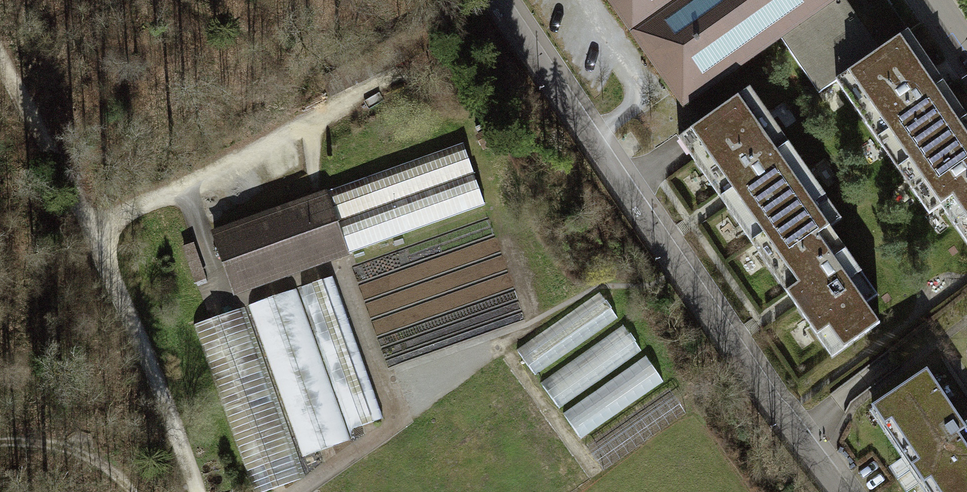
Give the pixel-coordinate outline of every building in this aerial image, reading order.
[(683,104),(779,37),(832,0),(610,0),(683,104)] [(779,37),(819,93),(836,81),(836,80),(908,30),(887,0),(832,0),(779,37)] [(966,118),(966,117),(908,30),(836,80),(836,81),(896,167),(966,118)] [(678,138),(752,244),(824,194),(750,88),(678,138)] [(896,167),(929,214),(941,205),(966,243),(966,118),(896,167)] [(484,203),(462,142),(324,191),(325,194),(344,249),(346,252),(484,203)] [(325,194),(212,234),(221,259),(228,257),(239,287),(344,249),(325,194)] [(841,218),(824,194),(752,244),(832,357),(880,323),(866,303),(878,295),(830,227),(841,218)] [(332,274),(301,286),(353,427),(385,416),(332,274)] [(296,287),(248,304),(303,457),(350,440),(296,287)] [(519,349),(536,374),(617,318),(600,293),(519,349)] [(190,323),(252,491),(261,491),(303,477),(240,305),(190,323)] [(543,383),(559,406),(640,349),(623,326),(543,383)] [(565,415),(582,440),(664,383),(646,358),(565,415)] [(878,401),(940,491),(966,491),(966,430),(965,428),(925,369),(878,401)] [(589,449),(605,472),(686,415),(670,392),(589,449)]
